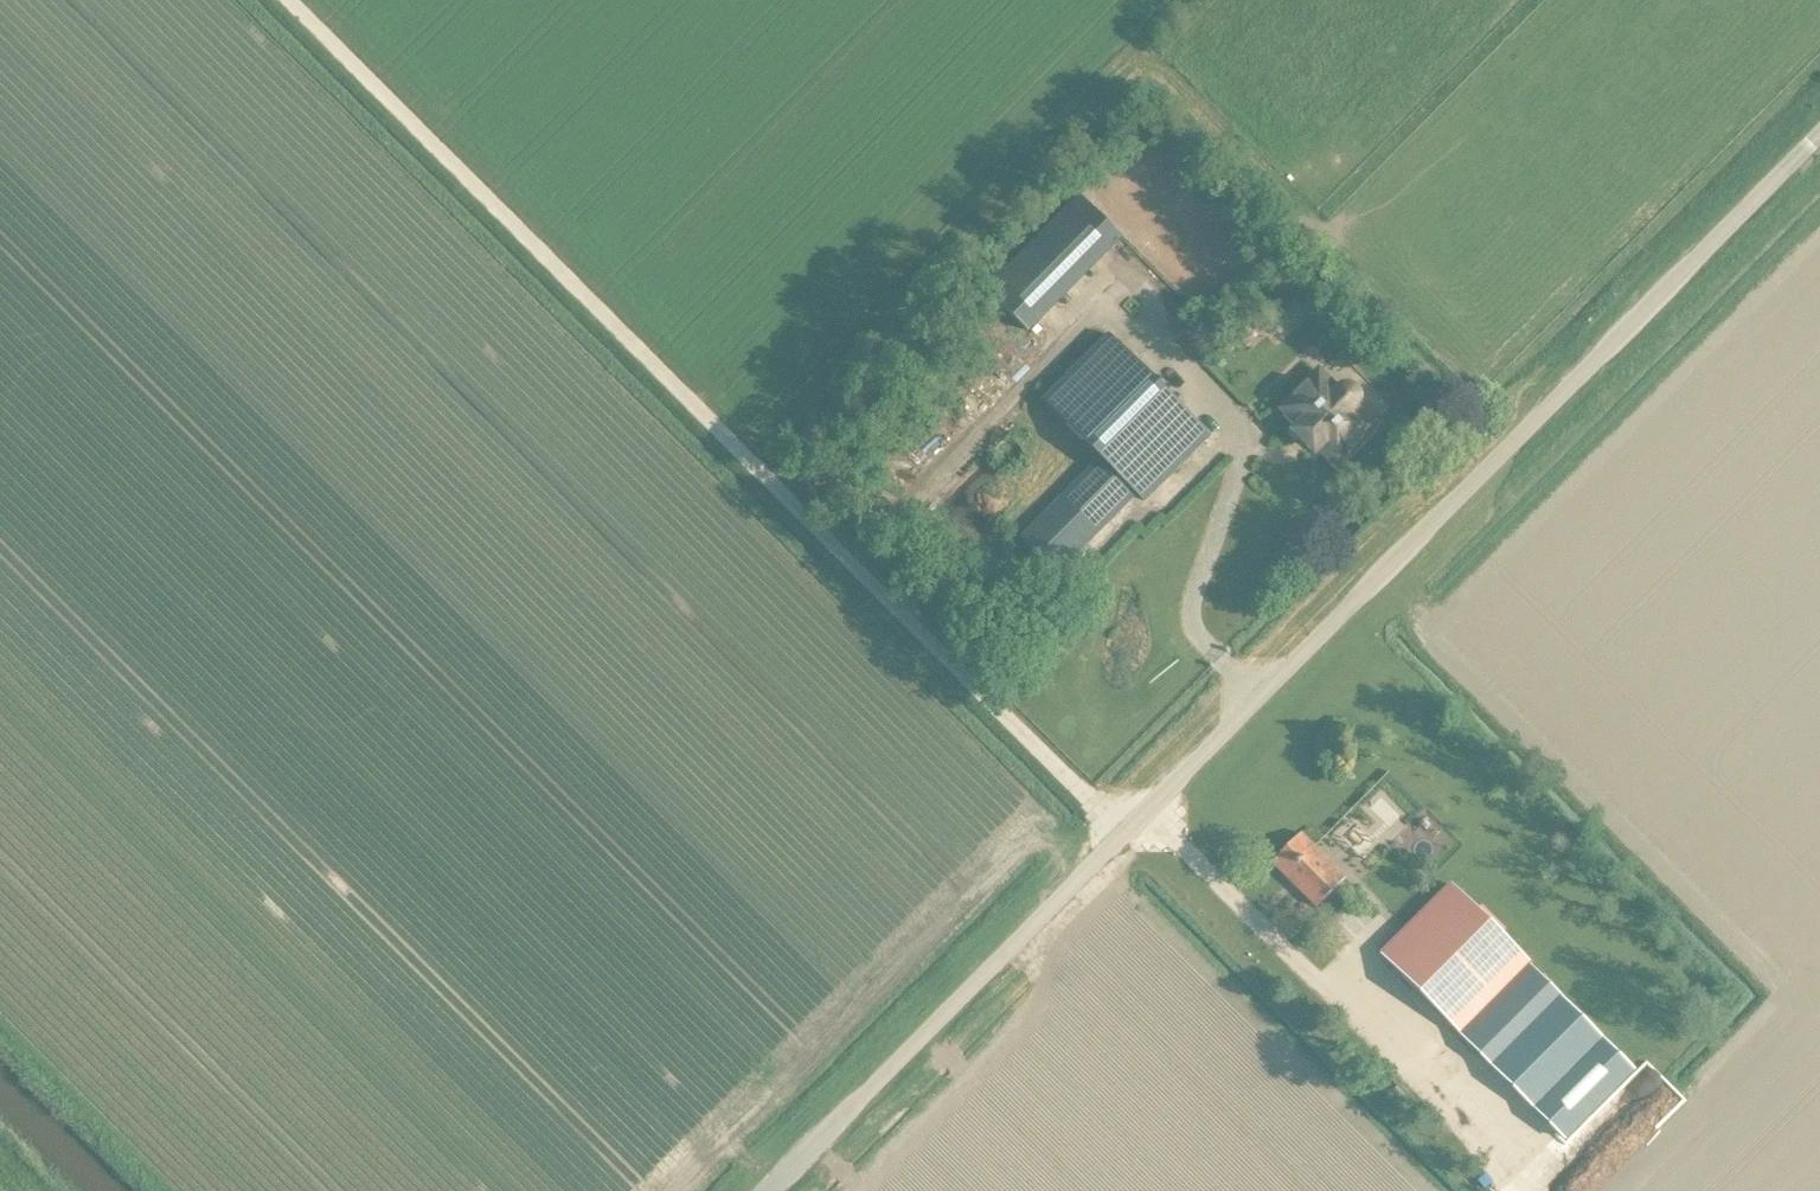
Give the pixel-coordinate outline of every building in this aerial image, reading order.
[(981,292),(1022,333),(1116,238),(1075,197),(981,292)] [(1039,403),(1097,460),(1016,541),(1052,577),(1133,496),(1140,504),(1205,439),(1104,339),(1039,403)] [(1333,394),(1315,377),(1314,376),(1278,413),(1297,432),(1293,436),(1297,439),(1298,438),(1307,447),(1306,449),(1310,452),(1314,448),(1333,467),(1369,431),(1350,412),(1352,411),(1353,409),(1353,408),(1354,406),(1354,405),(1354,403),(1354,402),(1354,400),(1353,399),(1353,397),(1352,396),(1351,395),(1348,393),(1347,392),(1345,391),(1344,391),(1342,391),(1340,391),(1337,392),(1335,392),(1334,393),(1333,394)] [(1267,866),(1268,867),(1269,866),(1311,909),(1310,910),(1311,911),(1341,881),(1340,880),(1339,881),(1297,839),(1298,838),(1297,837),(1267,866)] [(1376,958),(1561,1142),(1629,1074),(1522,967),(1524,965),(1446,888),(1376,958)]
